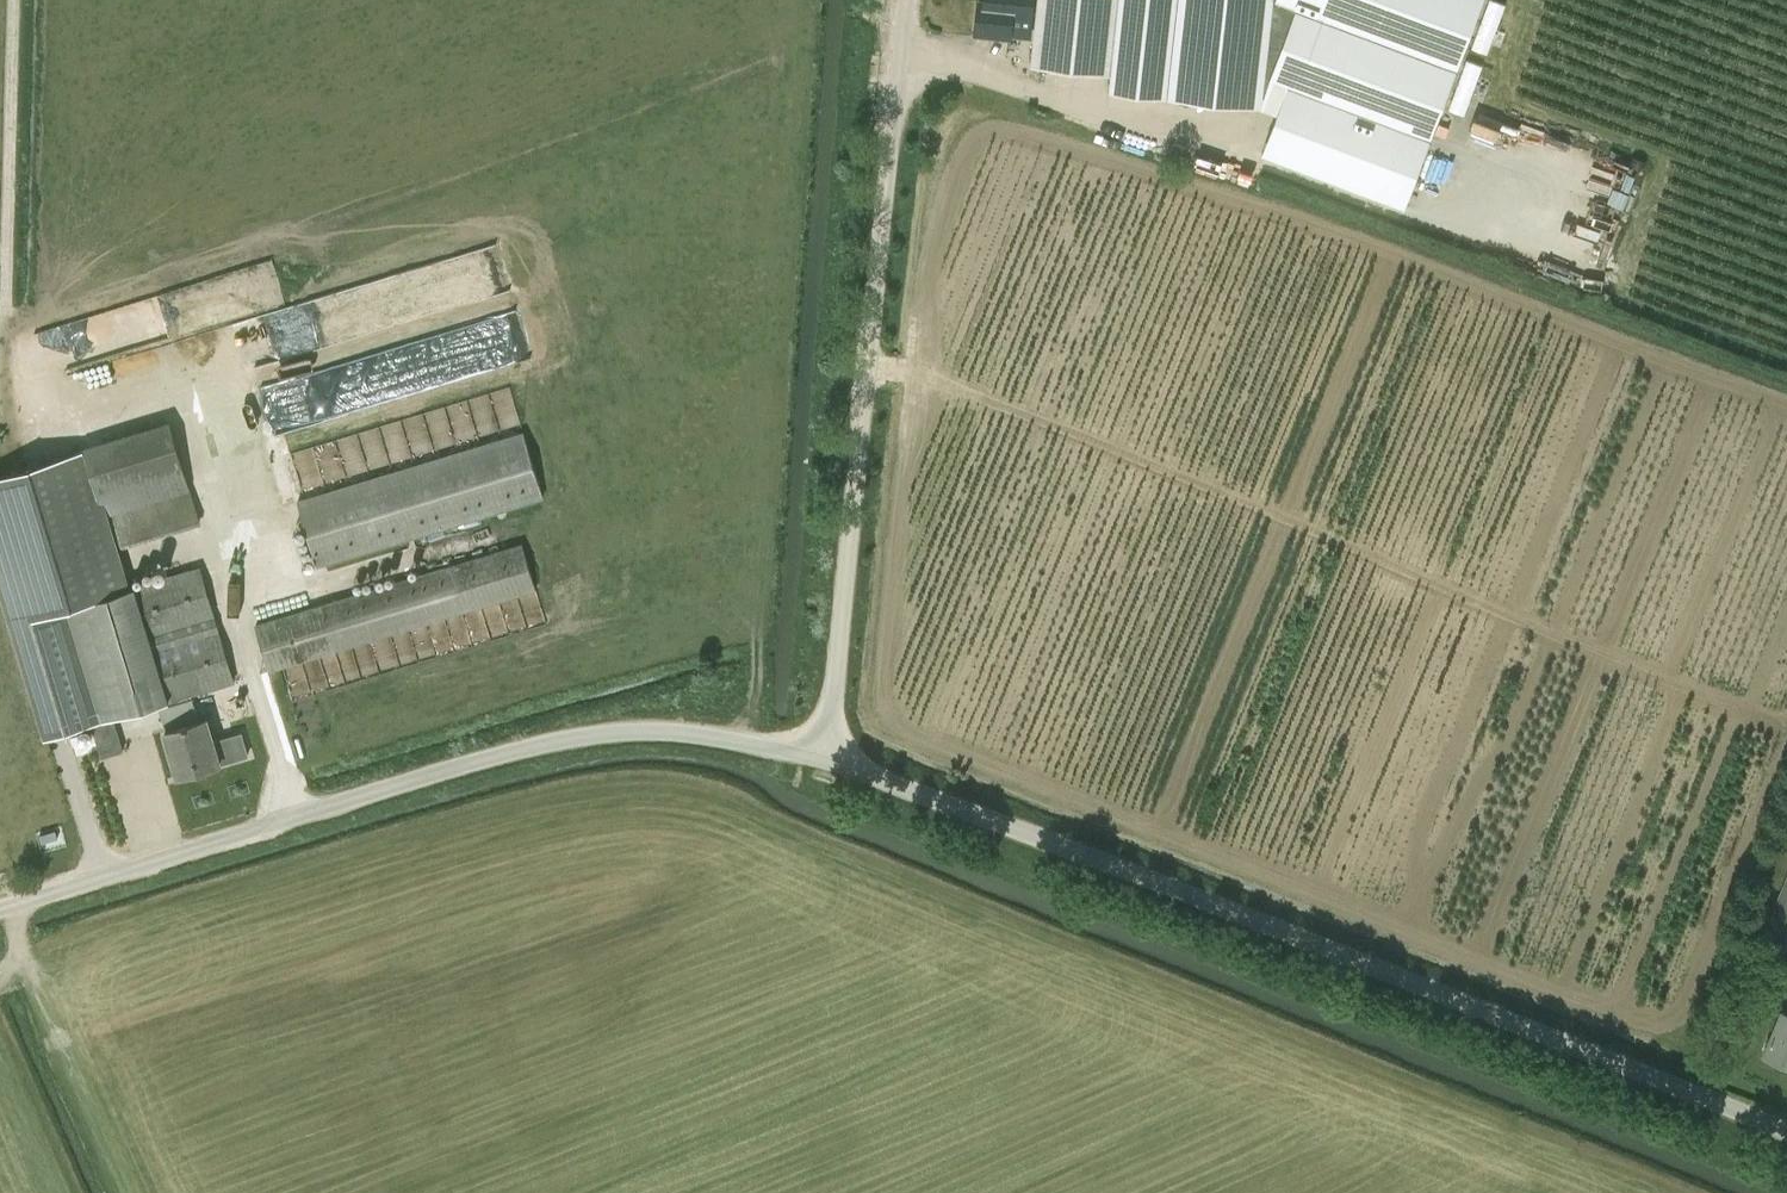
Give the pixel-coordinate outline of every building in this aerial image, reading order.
[(1035,26),(1031,65),(1111,74),(1109,90),(1263,105),(1274,0),(979,0),(975,31),(1010,35),(1011,23),(1035,26)] [(1297,6),(1271,74),(1289,81),(1262,151),(1388,198),(1441,60),(1458,66),(1482,0),(1283,0),(1297,6)] [(1452,107),(1469,111),(1482,60),(1465,56),(1452,107)] [(282,296),(271,259),(199,280),(210,317),(282,296)] [(221,764),(249,755),(242,733),(214,741),(207,718),(199,720),(192,695),(236,682),(201,566),(132,587),(121,550),(202,524),(191,489),(171,420),(77,448),(0,471),(0,590),(44,738),(91,724),(102,756),(125,749),(114,717),(158,703),(166,730),(165,730),(179,776),(221,764)] [(297,500),(317,566),(544,497),(524,430),(297,500)] [(522,543),(256,624),(269,671),(536,589),(522,543)] [(1764,936),(1786,945),(1786,879),(1764,936)] [(1781,1011),(1764,1055),(1786,1064),(1786,1013),(1781,1011)]
